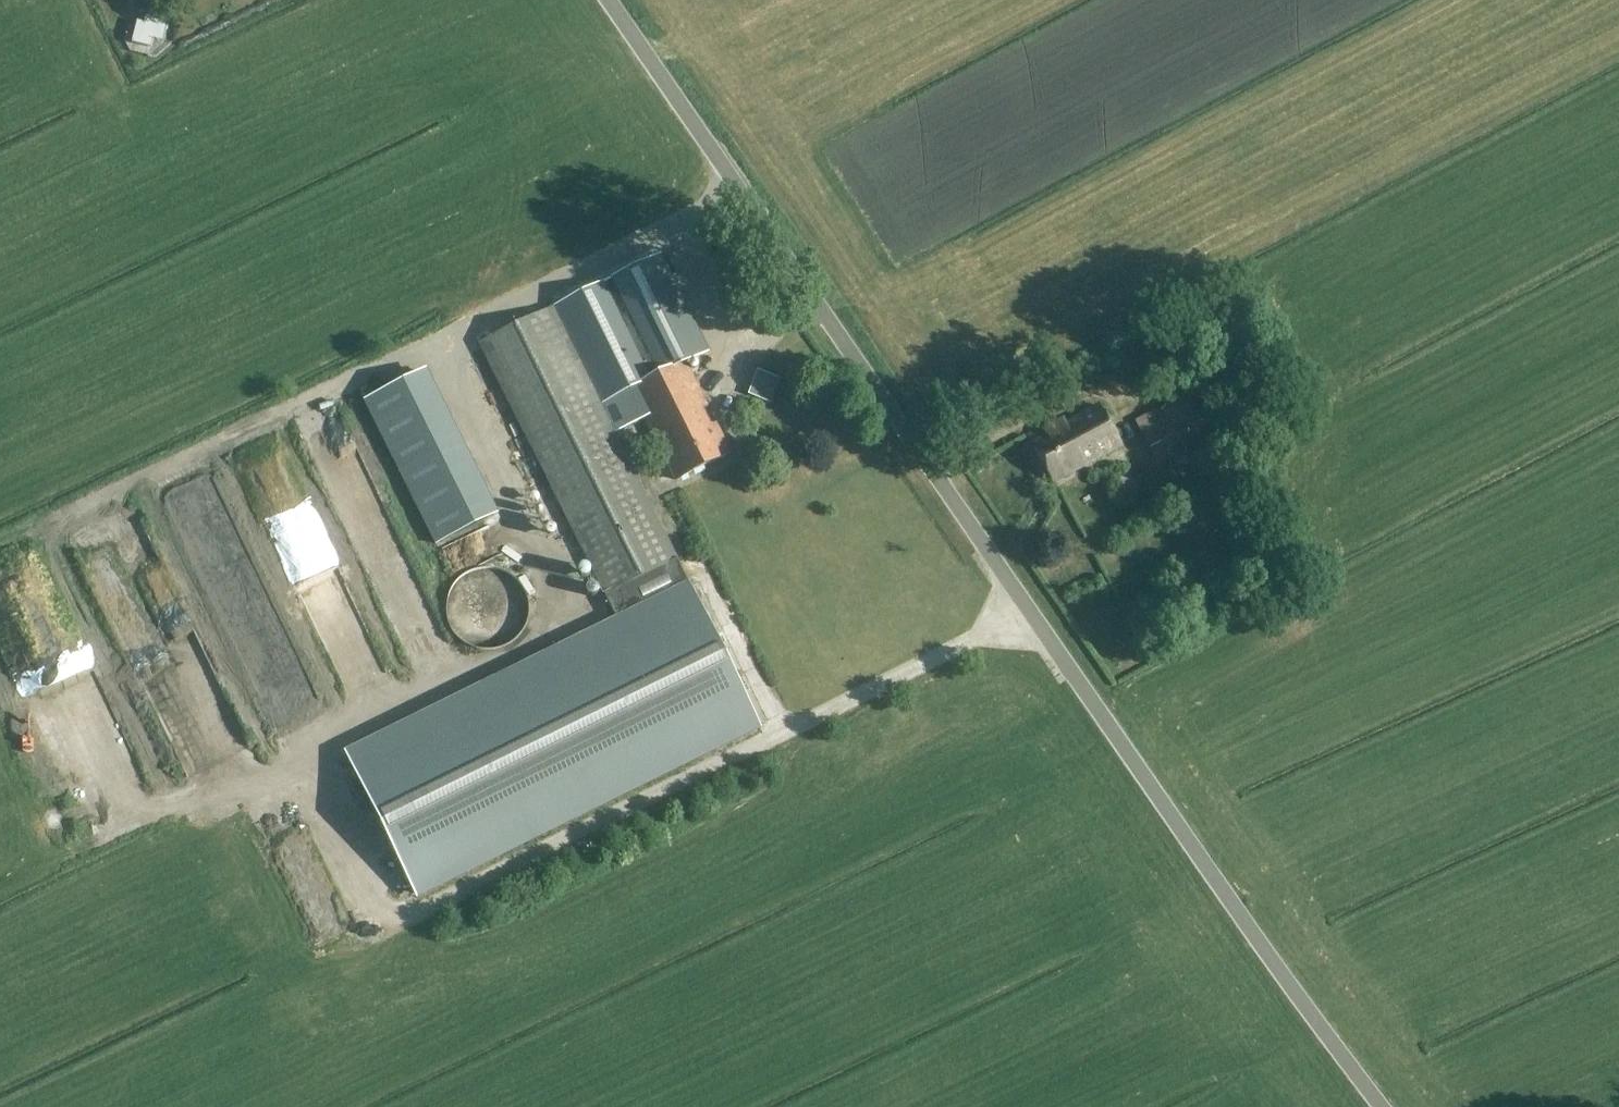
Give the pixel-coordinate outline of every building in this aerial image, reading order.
[(618,621),(461,699),(346,755),(415,893),(757,724),(676,559),(677,559),(600,403),(607,399),(618,420),(642,408),(678,480),(733,452),(717,422),(712,424),(704,408),(709,406),(687,362),(698,356),(649,260),(559,306),(603,391),(596,394),(553,308),(480,344),(618,621)] [(426,368),(362,399),(435,545),(498,513),(426,368)] [(1162,455),(1183,443),(1204,432),(1183,396),(1134,420),(1155,458),(1162,455)] [(1045,435),(1030,443),(1051,482),(1120,446),(1099,406),(1064,425),(1062,420),(1043,431),(1045,435)] [(1191,458),(1183,443),(1162,455),(1169,469),(1191,458)] [(458,637),(461,639),(463,642),(466,644),(470,645),(473,647),(476,648),(480,649),(483,649),(487,649),(491,649),(494,649),(498,648),(501,647),(504,646),(508,644),(511,642),(514,640),(516,638),(519,635),(521,632),(523,629),(525,626),(526,623),(527,620),(528,616),(529,613),(529,609),(529,605),(529,602),(528,598),(527,595),(526,591),(524,588),(522,585),(520,582),(518,579),(515,577),(512,575),(509,573),(506,571),(503,569),(500,568),(496,567),(492,567),(489,567),(485,567),(482,567),(478,568),(475,569),(471,570),(468,571),(465,573),(462,575),(459,578),(457,580),(454,583),(452,586),(451,589),(449,593),(448,596),(447,599),(446,603),(446,607),(446,610),(447,614),(447,618),(448,621),(450,625),(451,628),(453,631),(455,634),(458,637)]
